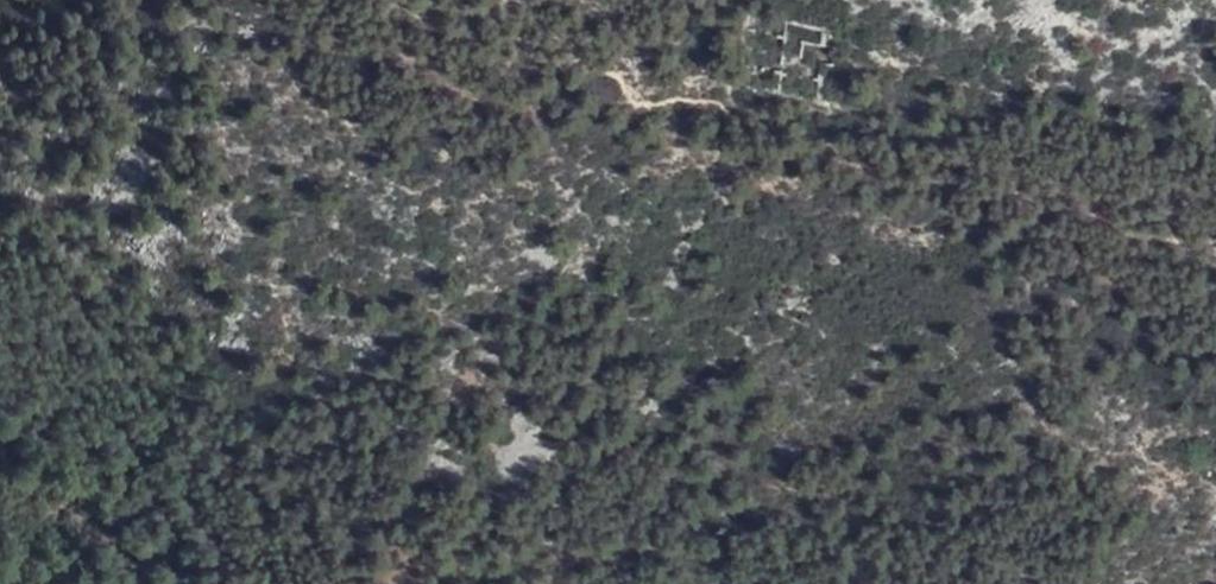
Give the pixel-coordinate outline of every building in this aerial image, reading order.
[(825,32),(750,21),(741,86),(816,97),(825,32)]
